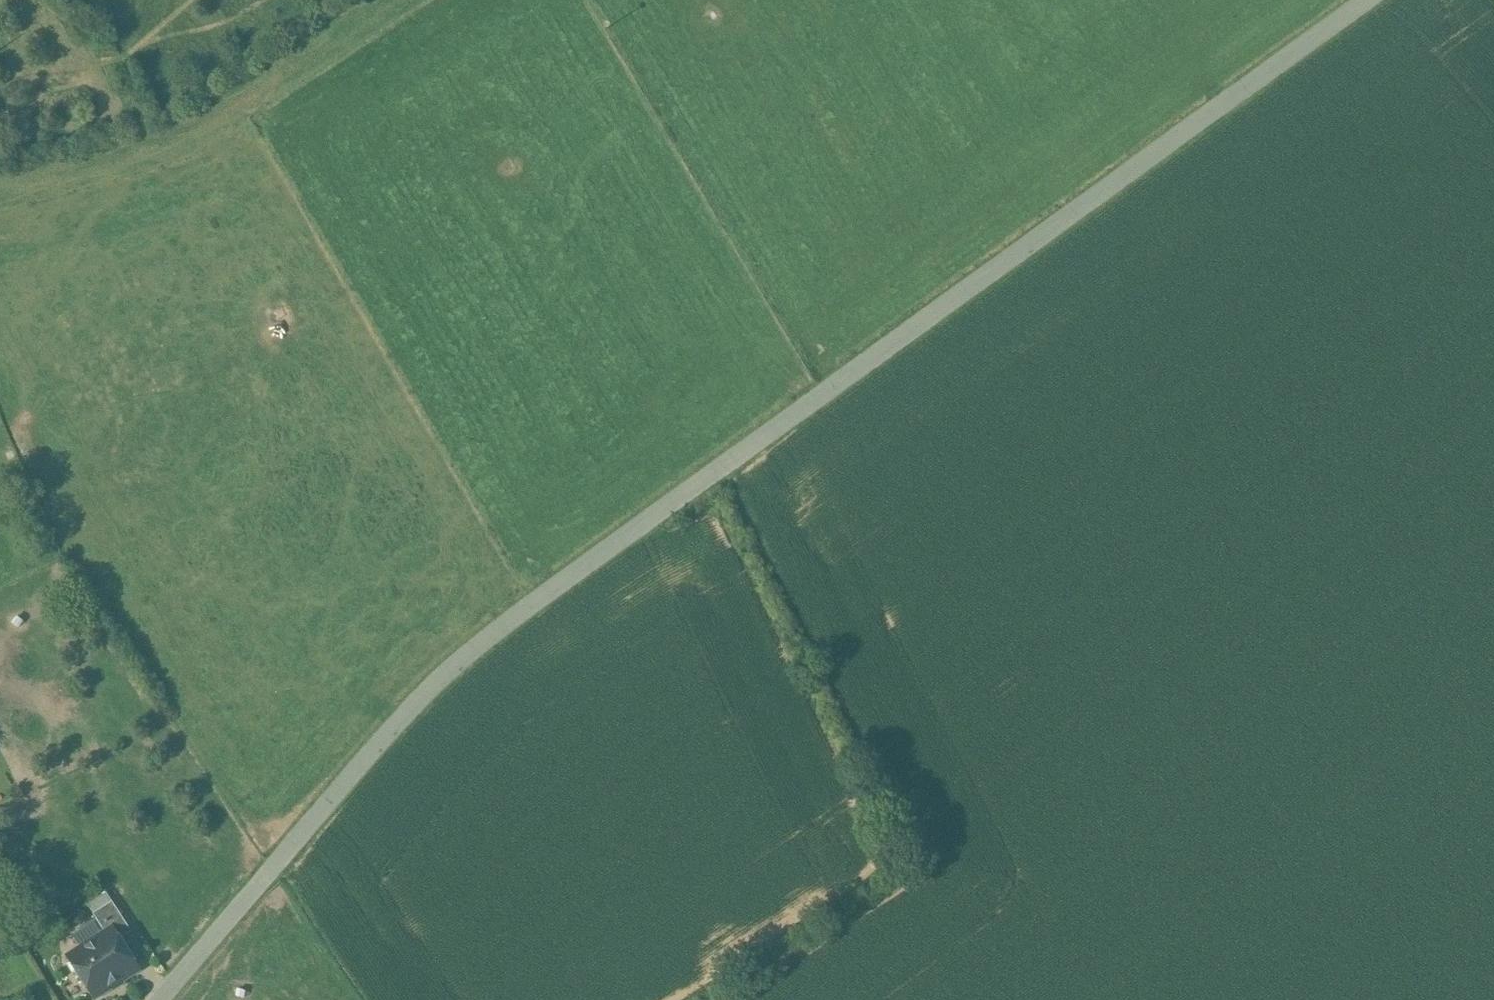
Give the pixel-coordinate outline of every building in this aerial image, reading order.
[(112,902),(93,914),(105,933),(112,929),(119,940),(132,932),(112,902)] [(105,933),(68,957),(69,959),(68,964),(73,972),(79,973),(94,998),(110,988),(114,989),(122,983),(123,980),(138,970),(128,955),(129,950),(125,949),(119,940),(112,929),(105,933)]
